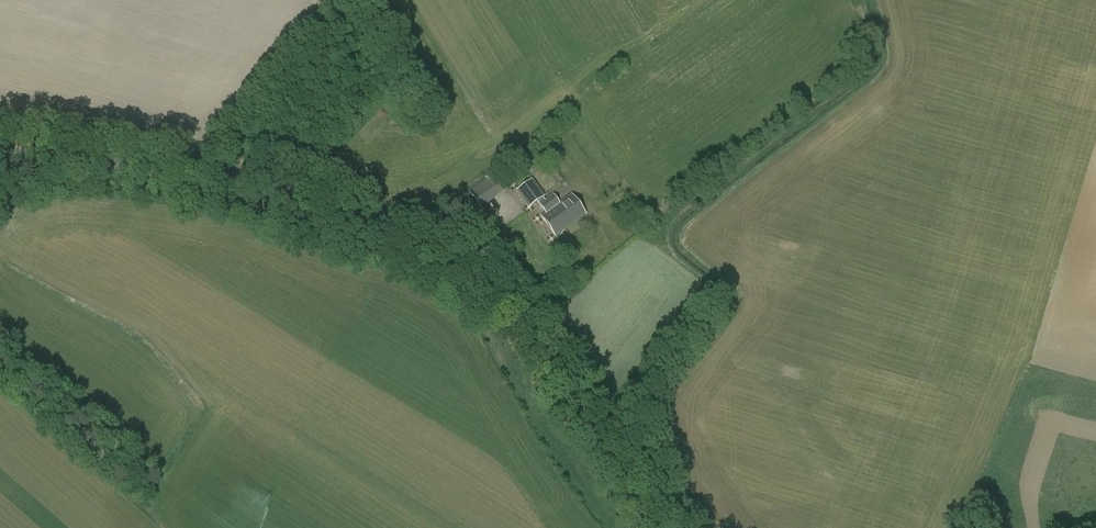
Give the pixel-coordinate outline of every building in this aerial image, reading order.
[(556,237),(586,215),(571,194),(559,203),(553,194),(544,200),(543,198),(545,196),(532,179),(516,190),(529,208),(537,202),(545,213),(541,216),(556,237)] [(497,194),(487,181),(470,193),(479,206),(497,194)]
